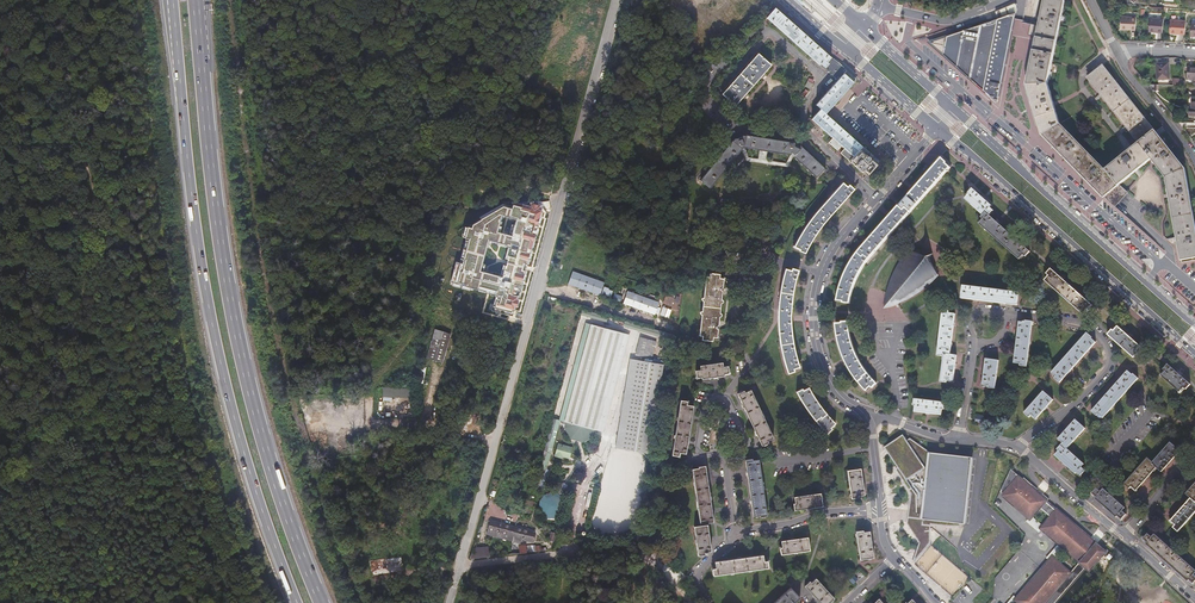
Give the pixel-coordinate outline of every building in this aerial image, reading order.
[(1041,134),(1102,197),(1136,170),(1149,159),(1151,161),(1164,177),(1167,196),(1176,239),(1178,253),(1179,259),(1194,256),(1194,237),(1182,169),(1102,67),(1087,79),(1138,144),(1103,172),(1057,125),(1045,85),(1061,2),(1050,0),(1043,0),(1025,85),(1041,134)] [(1013,7),(1011,6),(992,14),(994,19),(995,21),(990,23),(942,37),(938,53),(952,64),(975,85),(996,103),(1014,9),(1013,7)] [(827,63),(830,58),(817,47),(801,32),(784,18),(774,9),(765,19),(819,65),(820,65),(824,69),(829,64),(827,63)] [(1121,30),(1136,31),(1137,19),(1122,18),(1121,30)] [(1163,34),(1164,20),(1150,19),(1149,32),(1163,34)] [(1186,34),(1187,21),(1171,20),(1170,33),(1186,34)] [(942,37),(926,43),(938,53),(942,37)] [(770,66),(757,54),(721,95),(735,106),(770,66)] [(829,64),(824,69),(837,80),(845,72),(845,71),(830,58),(827,63),(829,64)] [(1157,80),(1169,80),(1168,64),(1156,65),(1157,80)] [(1194,80),(1194,68),(1187,68),(1186,80),(1194,80)] [(820,109),(825,114),(855,80),(845,72),(837,80),(815,105),(820,109)] [(813,84),(808,81),(805,87),(811,90),(813,84)] [(825,114),(820,109),(811,120),(832,138),(828,143),(837,151),(841,147),(844,149),(853,157),(862,147),(863,147),(825,114)] [(732,140),(700,180),(709,187),(741,148),(740,148),(744,146),(744,147),(790,154),(790,153),(794,155),(793,156),(816,178),(825,169),(800,146),(799,147),(794,145),(794,143),(746,135),(745,136),(743,135),(742,137),(736,139),(735,138),(733,141),(732,140)] [(862,147),(853,157),(849,161),(865,176),(878,162),(862,147)] [(849,161),(853,157),(844,149),(840,153),(849,161)] [(905,207),(911,212),(951,167),(941,158),(898,206),(903,210),(905,207)] [(847,187),(842,183),(823,204),(819,208),(815,213),(806,225),(800,234),(793,247),(799,250),(799,251),(804,254),(810,244),(814,238),(820,229),(824,223),(830,216),(837,207),(853,190),(848,185),(847,187)] [(986,213),(989,216),(993,211),(990,208),(992,206),(985,200),(982,198),(973,189),(968,194),(969,195),(965,200),(983,216),(986,213)] [(503,207),(473,225),(472,228),(468,227),(465,239),(469,240),(457,283),(500,295),(498,305),(514,309),(514,306),(517,306),(518,301),(517,301),(542,210),(541,210),(542,205),(531,202),(529,207),(514,203),(512,209),(503,207)] [(903,210),(898,206),(881,225),(866,242),(862,247),(857,253),(853,259),(848,267),(846,272),(843,278),(840,285),(838,294),(836,300),(842,301),(843,302),(849,304),(849,301),(850,297),(852,291),(854,284),(857,279),(859,274),(863,268),(867,261),(872,255),(911,212),(905,207),(903,210)] [(986,213),(983,216),(981,218),(983,220),(979,224),(1019,260),(1023,255),(1025,257),(1030,252),(1020,243),(1018,241),(999,224),(996,222),(989,216),(986,213)] [(577,227),(571,224),(569,230),(575,233),(577,227)] [(769,250),(764,246),(760,251),(764,255),(769,250)] [(923,255),(911,250),(907,256),(902,262),(898,269),(895,275),(891,282),(888,289),(887,293),(887,295),(885,302),(884,307),(890,305),(895,303),(900,301),(904,299),(910,296),(915,293),(921,289),(927,285),(931,281),(938,274),(931,263),(929,258),(932,254),(931,253),(928,257),(923,255)] [(795,279),(798,271),(791,268),(790,271),(785,269),(781,281),(779,297),(778,307),(777,317),(778,327),(779,337),(781,349),(783,358),(785,366),(788,374),(794,371),(793,369),(799,367),(796,358),(794,350),(792,341),(791,330),(791,319),(791,310),(792,301),(793,291),(795,279)] [(1084,316),(1085,317),(1085,316),(1089,311),(1088,310),(1092,305),(1082,296),(1079,294),(1063,280),(1061,278),(1051,269),(1046,274),(1049,276),(1044,281),(1084,316)] [(704,301),(703,306),(721,309),(722,304),(724,304),(724,300),(722,300),(723,292),(721,290),(723,288),(724,279),(721,279),(721,273),(712,272),(711,277),(707,277),(704,298),(702,298),(702,301),(704,301)] [(605,283),(572,273),(567,285),(601,296),(605,283)] [(990,302),(1017,306),(1018,293),(963,286),(961,298),(990,302)] [(660,301),(627,291),(623,304),(656,314),(660,301)] [(662,303),(670,306),(674,295),(666,292),(662,303)] [(619,302),(621,296),(613,293),(611,299),(619,302)] [(658,315),(668,318),(671,309),(661,306),(658,315)] [(721,313),(721,309),(703,306),(703,312),(701,312),(701,315),(702,315),(700,336),(703,336),(703,340),(714,342),(714,338),(718,338),(719,330),(717,328),(719,326),(720,317),(722,318),(723,313),(721,313)] [(950,311),(942,310),(937,356),(943,357),(940,382),(947,383),(947,381),(953,382),(956,356),(950,355),(955,314),(949,313),(950,311)] [(644,326),(623,319),(621,325),(642,332),(644,326)] [(1027,367),(1032,322),(1025,321),(1025,323),(1019,322),(1014,363),(1020,364),(1020,366),(1027,367)] [(629,334),(592,324),(587,322),(560,420),(562,422),(567,424),(566,426),(572,437),(583,440),(593,434),(594,429),(601,431),(629,334)] [(849,330),(848,322),(841,323),(841,324),(835,324),(836,328),(838,336),(841,348),(843,357),(848,367),(852,375),(857,382),(862,388),(865,391),(870,387),(871,388),(876,383),(873,380),(867,373),(862,366),(858,358),(855,351),(852,343),(851,337),(849,330)] [(1108,335),(1110,337),(1134,358),(1139,353),(1137,352),(1141,347),(1130,338),(1128,336),(1118,326),(1113,331),(1112,330),(1108,335)] [(451,334),(435,329),(426,358),(443,363),(451,334)] [(1091,339),(1092,337),(1087,333),(1052,373),(1056,377),(1054,379),(1060,383),(1096,343),(1091,339)] [(652,359),(657,341),(641,337),(636,355),(652,359)] [(663,364),(629,359),(615,447),(648,452),(663,364)] [(999,361),(986,359),(983,385),(989,386),(988,388),(995,389),(999,361)] [(722,362),(700,365),(700,370),(696,370),(697,377),(701,377),(701,379),(724,375),(724,374),(728,373),(727,366),(722,367),(722,362)] [(1181,376),(1178,373),(1168,365),(1163,370),(1166,372),(1161,376),(1180,393),(1184,388),(1186,390),(1190,385),(1181,376)] [(1132,375),(1128,371),(1091,412),(1097,416),(1098,414),(1103,418),(1138,379),(1133,374),(1132,375)] [(412,398),(412,388),(384,387),(384,397),(412,398)] [(823,419),(827,415),(824,412),(817,403),(812,395),(808,388),(803,391),(802,389),(796,392),(801,401),(806,408),(812,417),(816,421),(821,417),(823,419)] [(773,438),(750,390),(744,392),(744,390),(737,394),(761,445),(768,442),(767,440),(773,438)] [(1053,400),(1043,391),(1024,414),(1029,418),(1032,415),(1036,419),(1053,400)] [(944,403),(914,399),(913,406),(915,406),(914,412),(920,413),(931,414),(941,415),(941,409),(943,410),(944,403)] [(687,401),(680,400),(672,455),(679,456),(679,452),(686,453),(693,406),(686,404),(687,401)] [(821,417),(816,421),(818,423),(822,429),(827,434),(832,429),(831,428),(835,423),(831,419),(827,415),(823,419),(821,417)] [(548,460),(559,421),(553,419),(542,458),(548,460)] [(1065,450),(1066,449),(1085,428),(1075,420),(1058,439),(1063,443),(1060,446),(1065,450)] [(885,447),(898,468),(907,479),(925,467),(907,440),(903,434),(885,447)] [(930,453),(910,438),(907,440),(925,467),(927,452),(930,453)] [(562,456),(569,458),(572,447),(558,443),(554,456),(562,458),(562,456)] [(1152,464),(1157,468),(1161,473),(1179,453),(1174,449),(1176,447),(1170,443),(1152,463),(1152,464)] [(1065,450),(1060,446),(1057,450),(1059,451),(1055,456),(1076,474),(1077,473),(1081,476),(1085,471),(1081,468),(1084,465),(1066,449),(1065,450)] [(972,458),(930,453),(927,452),(925,467),(920,519),(965,524),(972,458)] [(766,516),(758,460),(753,460),(752,458),(745,460),(752,516),(759,515),(760,517),(766,516)] [(1152,464),(1152,463),(1148,458),(1124,484),(1129,489),(1131,487),(1136,491),(1157,468),(1152,464)] [(700,525),(707,524),(707,523),(713,521),(705,466),(698,467),(698,468),(692,469),(700,525)] [(965,524),(920,519),(925,467),(907,479),(898,468),(896,470),(911,493),(906,523),(919,543),(912,563),(929,543),(930,531),(931,525),(945,526),(961,526),(965,524)] [(864,495),(860,469),(847,470),(851,498),(857,497),(857,496),(864,495)] [(1053,557),(1052,556),(1048,560),(1040,569),(1043,571),(1038,577),(1036,575),(1023,589),(1026,591),(1021,596),(1019,594),(1012,601),(1015,602),(1054,602),(1084,568),(1089,573),(1106,553),(1096,544),(1095,545),(1083,535),(1077,529),(1065,519),(1055,510),(1046,503),(1049,499),(1043,494),(1041,496),(1035,492),(1037,489),(1024,478),(1023,480),(1017,475),(1017,474),(1011,469),(999,489),(1001,490),(1000,492),(1007,498),(1005,500),(1009,503),(1018,511),(1021,508),(1028,514),(1033,518),(1033,517),(1041,508),(1050,516),(1042,525),(1039,529),(1041,531),(1056,544),(1057,545),(1058,546),(1061,542),(1063,545),(1067,548),(1068,551),(1069,553),(1070,555),(1079,564),(1071,573),(1053,557)] [(1185,494),(1191,499),(1194,503),(1194,484),(1185,494)] [(562,485),(557,493),(562,497),(567,488),(562,485)] [(1124,509),(1103,489),(1100,492),(1097,489),(1092,494),(1096,498),(1095,499),(1116,518),(1117,517),(1121,520),(1126,515),(1122,511),(1124,509)] [(557,493),(551,492),(545,493),(541,497),(538,502),(538,508),(541,514),(546,517),(551,518),(557,517),(562,513),(564,508),(564,502),(562,497),(557,493)] [(822,506),(820,493),(794,497),(795,503),(793,503),(794,510),(822,506)] [(1191,499),(1170,522),(1175,526),(1173,528),(1178,533),(1194,513),(1194,503),(1191,499)] [(1042,525),(1033,518),(1030,517),(1026,522),(1039,533),(1041,531),(1039,529),(1042,525)] [(512,540),(513,536),(515,528),(490,521),(487,534),(512,540)] [(707,524),(700,525),(694,526),(698,555),(708,554),(707,551),(711,551),(707,524)] [(515,528),(513,536),(533,541),(535,533),(515,528)] [(873,557),(869,531),(862,532),(862,530),(855,531),(860,559),(873,557)] [(1188,581),(1189,580),(1193,584),(1194,581),(1194,576),(1194,575),(1194,573),(1194,571),(1155,535),(1152,538),(1148,534),(1143,539),(1147,543),(1146,544),(1188,581)] [(809,550),(807,537),(781,541),(782,548),(780,548),(780,554),(809,550)] [(1057,545),(1046,558),(1048,560),(1052,556),(1053,557),(1063,545),(1061,542),(1058,546),(1057,545)] [(469,559),(485,557),(484,550),(471,551),(469,559)] [(764,561),(762,555),(715,562),(715,568),(712,568),(713,575),(768,567),(767,561),(764,561)] [(857,579),(853,575),(848,579),(853,583),(857,579)] [(815,578),(811,583),(809,581),(804,586),(820,602),(827,602),(833,598),(815,578)] [(799,597),(790,588),(773,602),(793,602),(799,597)]
